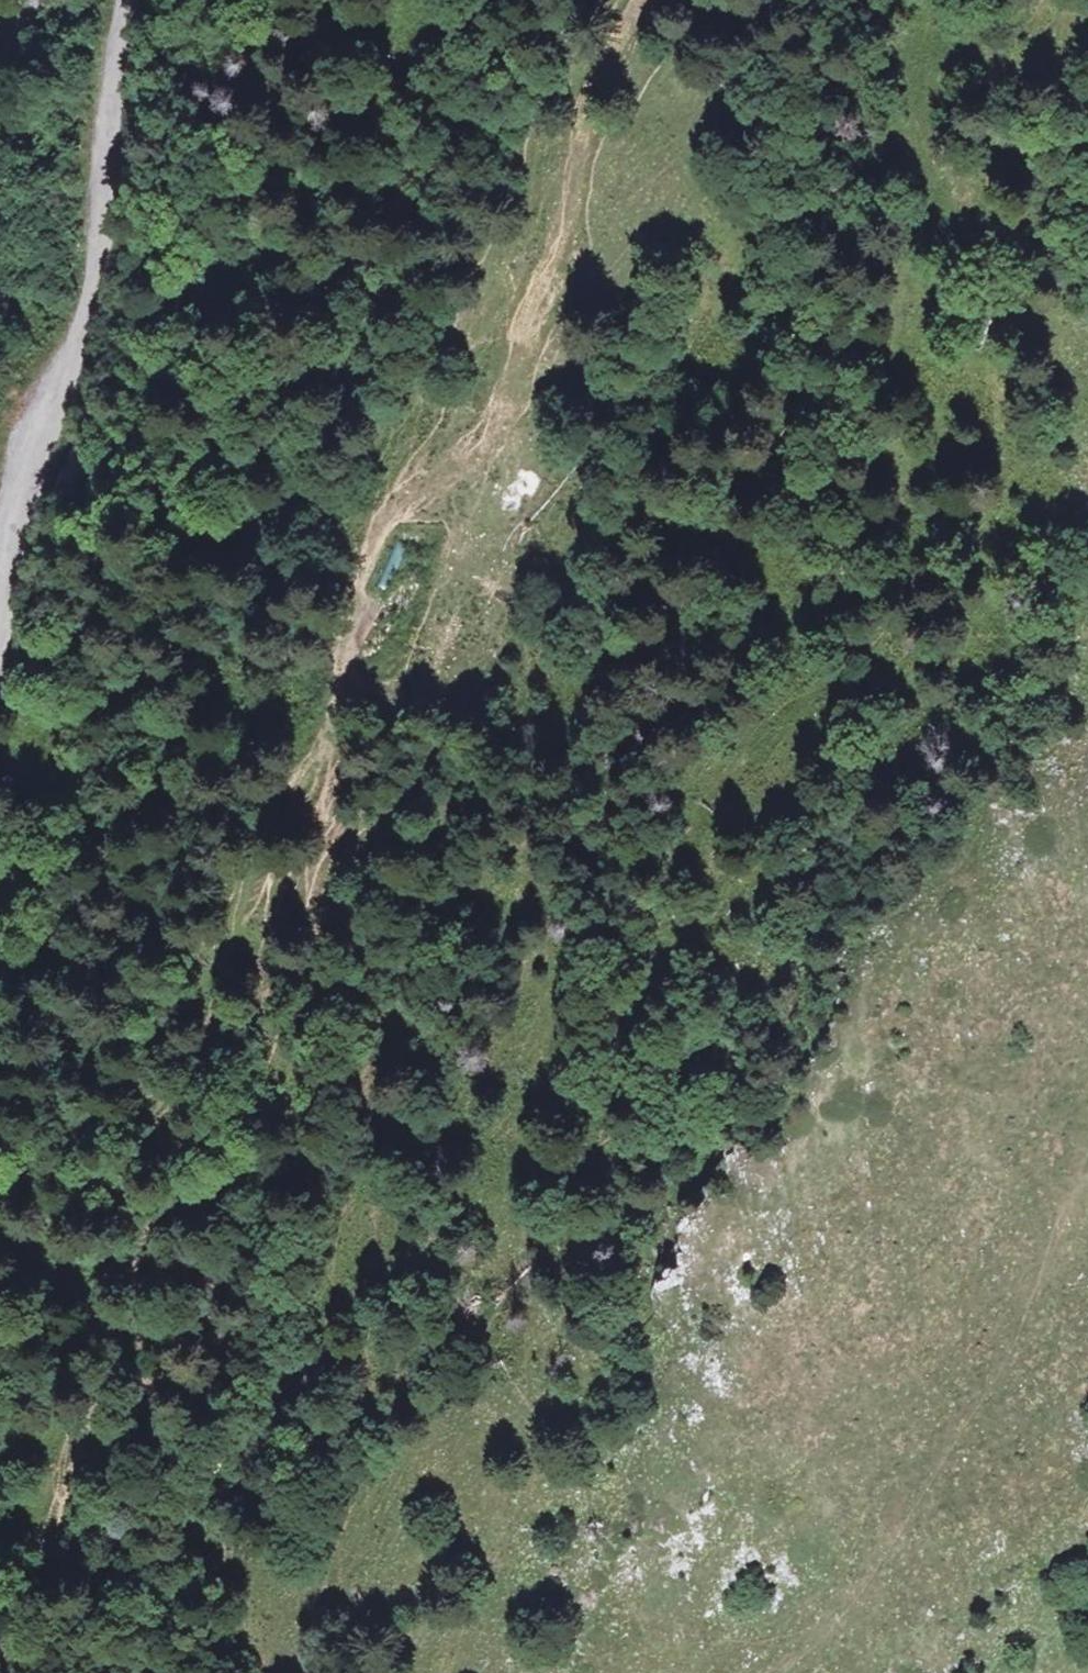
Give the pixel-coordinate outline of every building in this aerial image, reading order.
[(395,542),(377,588),(388,593),(406,546),(395,542)]
